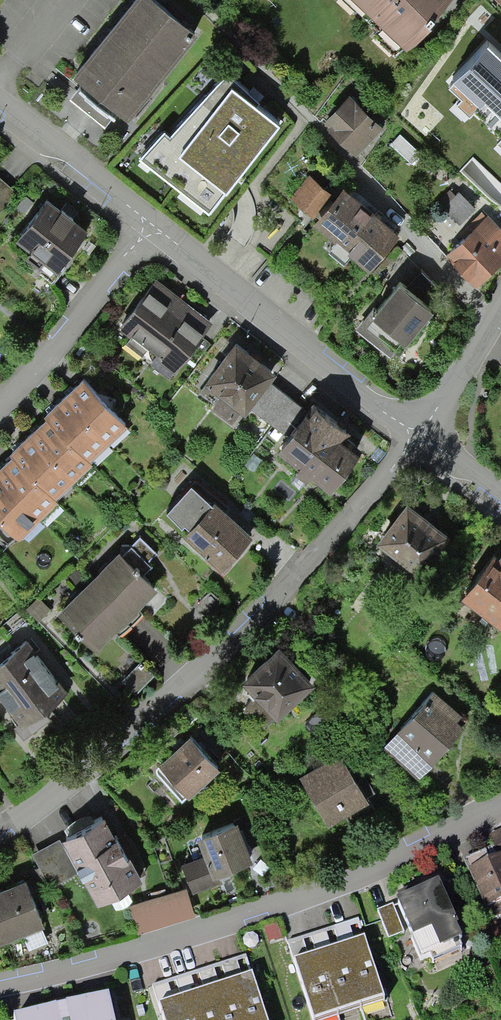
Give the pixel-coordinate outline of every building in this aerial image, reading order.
[(197,25),(166,0),(129,0),(73,69),(82,76),(78,81),(113,109),(116,104),(127,113),(197,25)] [(355,8),(358,5),(379,23),(375,28),(394,45),(436,0),(347,0),(355,8)] [(500,139),(500,47),(491,38),(457,73),(474,90),(462,103),(500,139)] [(210,206),(280,114),(250,91),(253,87),(228,66),(172,126),(164,124),(140,152),(210,206)] [(356,151),(384,122),(349,90),(322,118),(330,126),(356,151)] [(399,132),(390,142),(410,161),(420,151),(399,132)] [(313,213),(333,190),(309,171),(290,194),(313,213)] [(368,262),(399,225),(344,178),(333,190),(313,213),(336,234),(329,243),(343,256),(351,247),(368,262)] [(15,193),(0,179),(0,208),(15,193)] [(459,189),(443,206),(460,221),(476,205),(459,189)] [(53,275),(86,234),(45,202),(12,243),(53,275)] [(500,256),(500,228),(482,210),(445,250),(478,281),(500,256)] [(390,351),(433,300),(400,273),(358,324),(390,351)] [(171,373),(207,328),(177,305),(182,298),(157,278),(98,352),(132,379),(151,356),(171,373)] [(271,422),(292,397),(268,377),(275,369),(236,337),(206,373),(210,376),(198,391),(232,419),(247,402),(271,422)] [(126,418),(83,372),(67,387),(51,402),(47,406),(51,410),(34,425),(18,440),(14,444),(16,447),(0,462),(0,511),(19,531),(60,493),(56,489),(92,455),(89,452),(126,418)] [(292,397),(271,422),(280,430),(273,440),(295,456),(329,482),(360,442),(342,428),(349,419),(316,393),(305,407),(292,397)] [(223,561),(252,530),(214,494),(213,496),(192,476),(166,503),(182,519),(185,516),(188,519),(184,524),(223,561)] [(424,570),(454,533),(406,496),(377,533),(424,570)] [(497,549),(493,545),(459,587),(462,589),(450,604),(471,621),(485,604),(500,616),(500,615),(500,544),(497,549)] [(94,644),(156,583),(122,548),(60,610),(94,644)] [(68,686),(26,636),(0,657),(0,695),(23,723),(68,686)] [(265,720),(314,677),(279,641),(244,673),(254,687),(243,704),(265,720)] [(455,722),(460,716),(432,692),(383,749),(418,780),(462,729),(455,722)] [(187,790),(220,759),(191,729),(158,760),(187,790)] [(376,793),(368,797),(344,752),(301,774),(328,824),(351,812),(356,821),(383,807),(376,793)] [(100,897),(142,873),(105,808),(63,832),(100,897)] [(197,875),(255,853),(240,813),(203,827),(209,842),(188,850),(197,875)] [(500,921),(500,830),(489,836),(494,846),(466,859),(470,867),(466,869),(485,910),(487,909),(494,924),(500,921)] [(58,837),(32,851),(50,886),(77,870),(58,837)] [(45,918),(26,874),(0,886),(0,937),(45,918)] [(413,936),(410,937),(419,959),(430,955),(432,960),(460,948),(456,940),(462,937),(456,924),(457,924),(439,881),(396,900),(413,936)] [(144,931),(195,915),(185,883),(134,899),(144,931)] [(404,932),(393,905),(378,910),(390,938),(404,932)] [(315,1019),(383,998),(357,920),(289,942),(315,1019)] [(245,955),(154,985),(166,1019),(266,1019),(245,955)] [(107,995),(14,1016),(15,1019),(113,1019),(107,995)]
